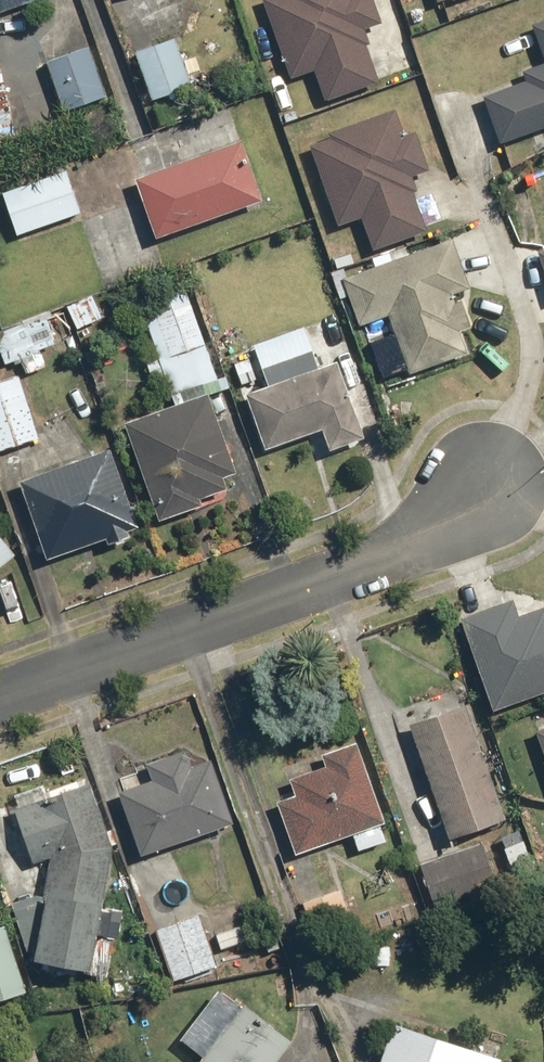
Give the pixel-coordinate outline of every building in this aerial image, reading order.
[(37,0),(0,0),(0,13),(37,0)] [(295,82),(320,74),(329,100),(385,81),(368,29),(385,23),(378,0),(268,0),(295,82)] [(178,37),(138,52),(157,100),(197,84),(178,37)] [(113,94),(95,43),(50,59),(68,110),(113,94)] [(0,47),(0,139),(23,133),(0,47)] [(506,141),(543,128),(543,61),(527,67),(531,77),(489,92),(506,141)] [(399,110),(316,143),(327,178),(320,180),(328,206),(337,203),(343,223),(366,216),(377,249),(434,230),(421,193),(425,192),(419,175),(436,170),(422,129),(409,133),(399,110)] [(247,139),(141,176),(161,236),(268,198),(247,139)] [(8,191),(22,233),(86,211),(71,170),(8,191)] [(456,238),(346,275),(364,325),(393,315),(415,373),(472,353),(464,329),(475,324),(469,288),(472,286),(456,238)] [(153,375),(170,369),(180,394),(225,376),(188,283),(143,301),(163,350),(146,356),(153,375)] [(98,293),(72,305),(82,327),(108,315),(98,293)] [(0,333),(0,339),(11,364),(27,357),(33,372),(51,365),(44,349),(81,335),(69,306),(0,333)] [(274,383),(252,390),(271,446),(328,427),(335,447),(368,436),(343,360),(325,366),(319,347),(267,365),(274,383)] [(0,383),(0,450),(0,451),(44,437),(24,375),(0,383)] [(215,391),(129,420),(164,520),(208,504),(205,497),(247,482),(215,391)] [(47,540),(79,529),(85,546),(125,532),(119,515),(138,508),(116,445),(25,478),(47,540)] [(24,550),(0,522),(0,570),(24,550)] [(468,614),(500,707),(543,692),(543,612),(527,618),(520,596),(468,614)] [(405,748),(422,742),(455,835),(513,814),(473,701),(460,705),(457,695),(394,717),(405,748)] [(301,792),(284,798),(302,850),(354,832),(359,847),(391,837),(385,820),(391,818),(364,738),(327,750),(331,763),(296,775),(301,792)] [(156,778),(124,790),(147,852),(240,817),(217,756),(197,764),(190,747),(150,762),(156,778)] [(98,781),(19,806),(38,861),(54,855),(50,881),(17,906),(32,952),(37,951),(37,958),(102,961),(103,933),(121,934),(122,905),(112,905),(115,842),(121,841),(118,826),(112,827),(98,781)] [(488,837),(422,867),(443,914),(509,885),(488,837)] [(202,912),(159,927),(177,978),(220,963),(202,912)] [(0,924),(0,999),(35,986),(12,919),(0,924)] [(218,934),(222,949),(257,937),(252,922),(218,934)] [(343,950),(351,991),(409,980),(401,939),(343,950)] [(207,1051),(201,1061),(281,1061),(299,1038),(252,1003),(247,1010),(224,992),(190,1038),(207,1051)] [(385,1061),(507,1061),(508,1058),(400,1019),(385,1061)] [(45,1047),(2,1061),(50,1061),(45,1047)]
